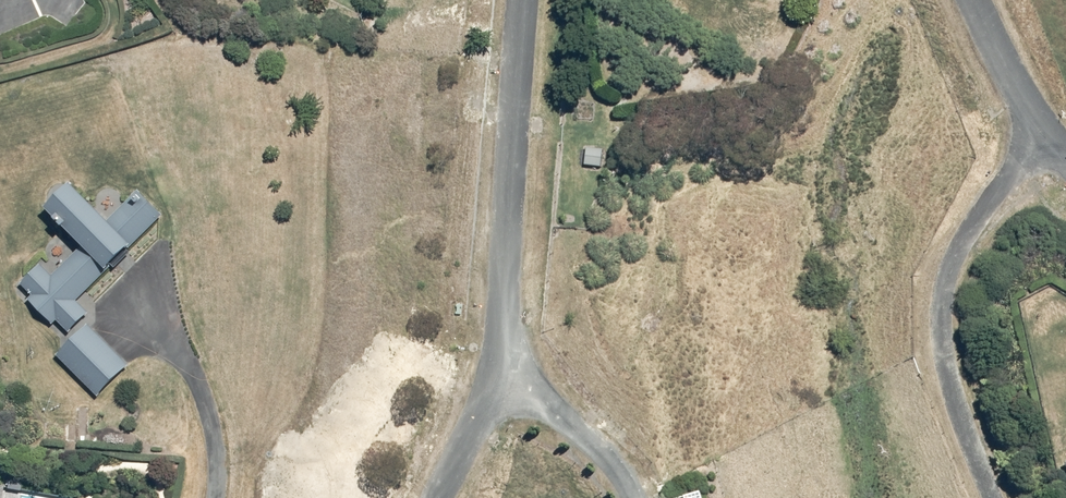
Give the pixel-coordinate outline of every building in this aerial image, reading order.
[(70,182),(43,207),(81,247),(54,273),(42,260),(16,284),(29,298),(25,301),(49,326),(55,320),(71,337),(54,352),(94,394),(124,366),(78,317),(89,308),(79,297),(162,219),(144,200),(130,212),(123,204),(106,220),(70,182)]
